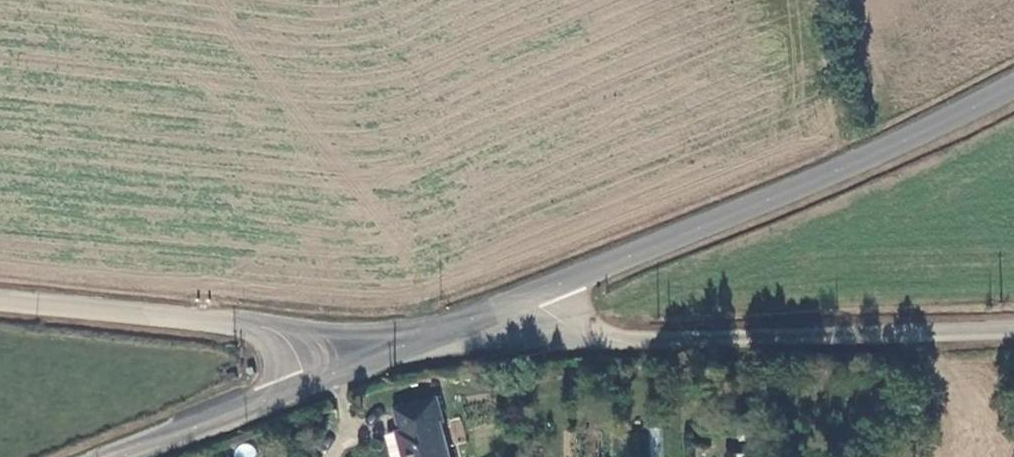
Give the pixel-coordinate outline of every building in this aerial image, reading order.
[(380,436),(385,456),(431,456),(423,425),(426,425),(421,405),(378,415),(383,435),(380,436)]
